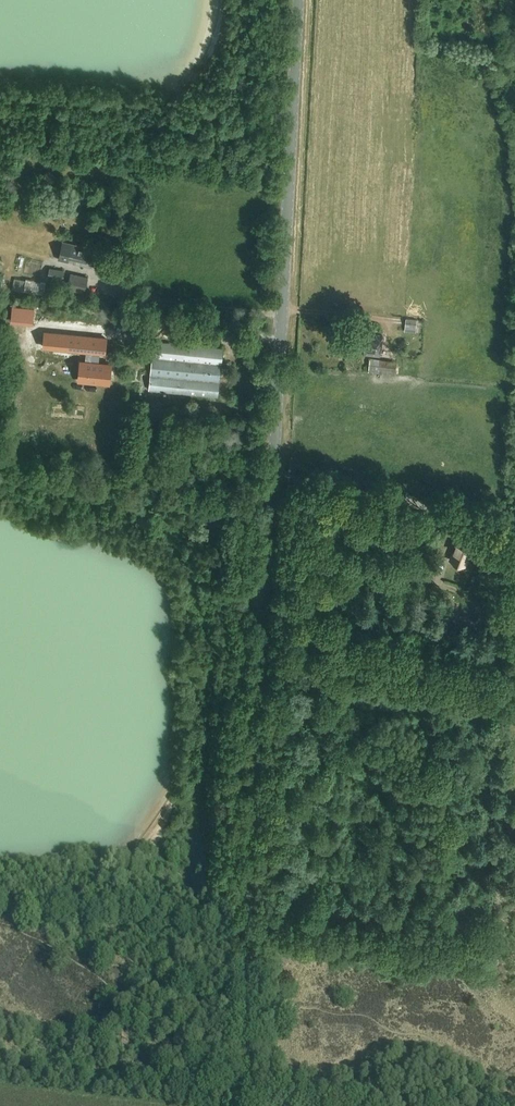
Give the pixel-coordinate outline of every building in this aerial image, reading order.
[(94,249),(81,245),(62,241),(58,260),(68,262),(69,258),(74,260),(73,262),(90,266),(94,249)] [(63,280),(65,270),(49,267),(47,277),(63,280)] [(87,276),(71,272),(67,289),(83,293),(87,276)] [(26,280),(14,277),(12,289),(24,291),(24,290),(44,294),(46,282),(26,278),(26,280)] [(94,338),(56,334),(54,348),(93,352),(94,338)] [(380,354),(382,336),(368,334),(368,335),(353,334),(351,349),(363,350),(363,354),(380,356),(380,354)] [(110,365),(111,354),(115,355),(117,340),(108,339),(107,354),(99,353),(98,364),(92,363),(90,382),(120,385),(122,366),(110,365)] [(149,389),(218,396),(223,348),(154,341),(149,389)] [(370,358),(368,372),(395,375),(405,376),(405,373),(417,374),(418,363),(416,362),(417,357),(400,355),(400,361),(397,361),(389,360),(370,358)] [(450,560),(464,565),(473,543),(459,537),(450,560)]
